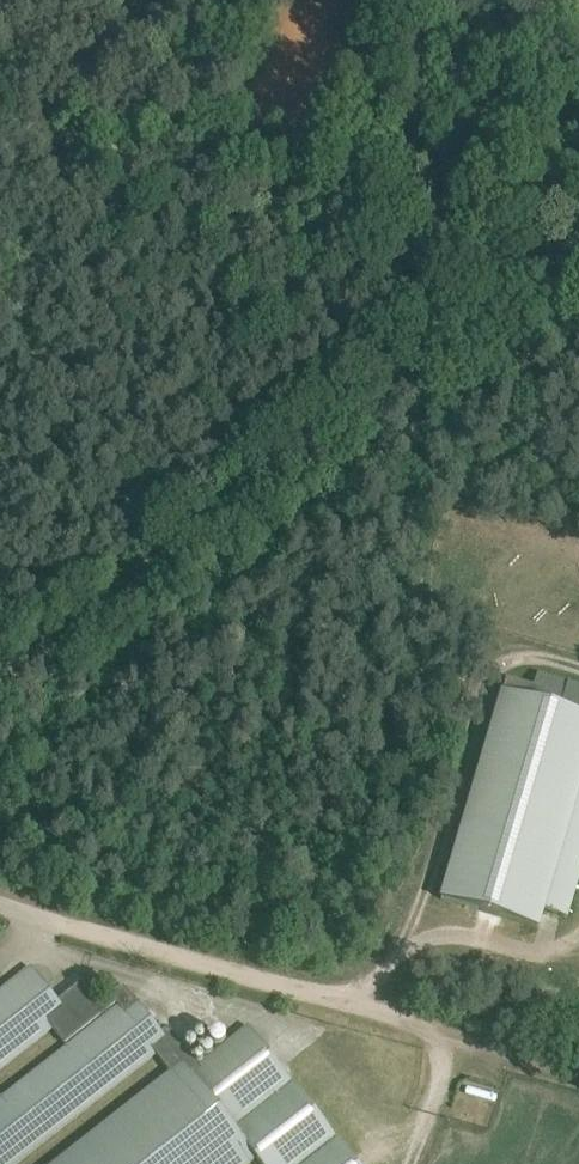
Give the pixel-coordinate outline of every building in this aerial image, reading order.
[(503,691),(441,899),(538,928),(543,911),(568,919),(578,881),(578,685),(568,681),(538,672),(533,687),(507,678),(503,691)] [(57,1001),(31,968),(12,983),(0,992),(0,1069),(52,1028),(65,1044),(116,1004),(118,1007),(83,1034),(0,1099),(0,1163),(16,1163),(155,1054),(169,1073),(52,1163),(251,1163),(256,1160),(259,1163),(357,1163),(291,1081),(248,1026),(191,1071),(132,996),(131,996),(123,986),(100,1003),(82,981),(57,1001)]
